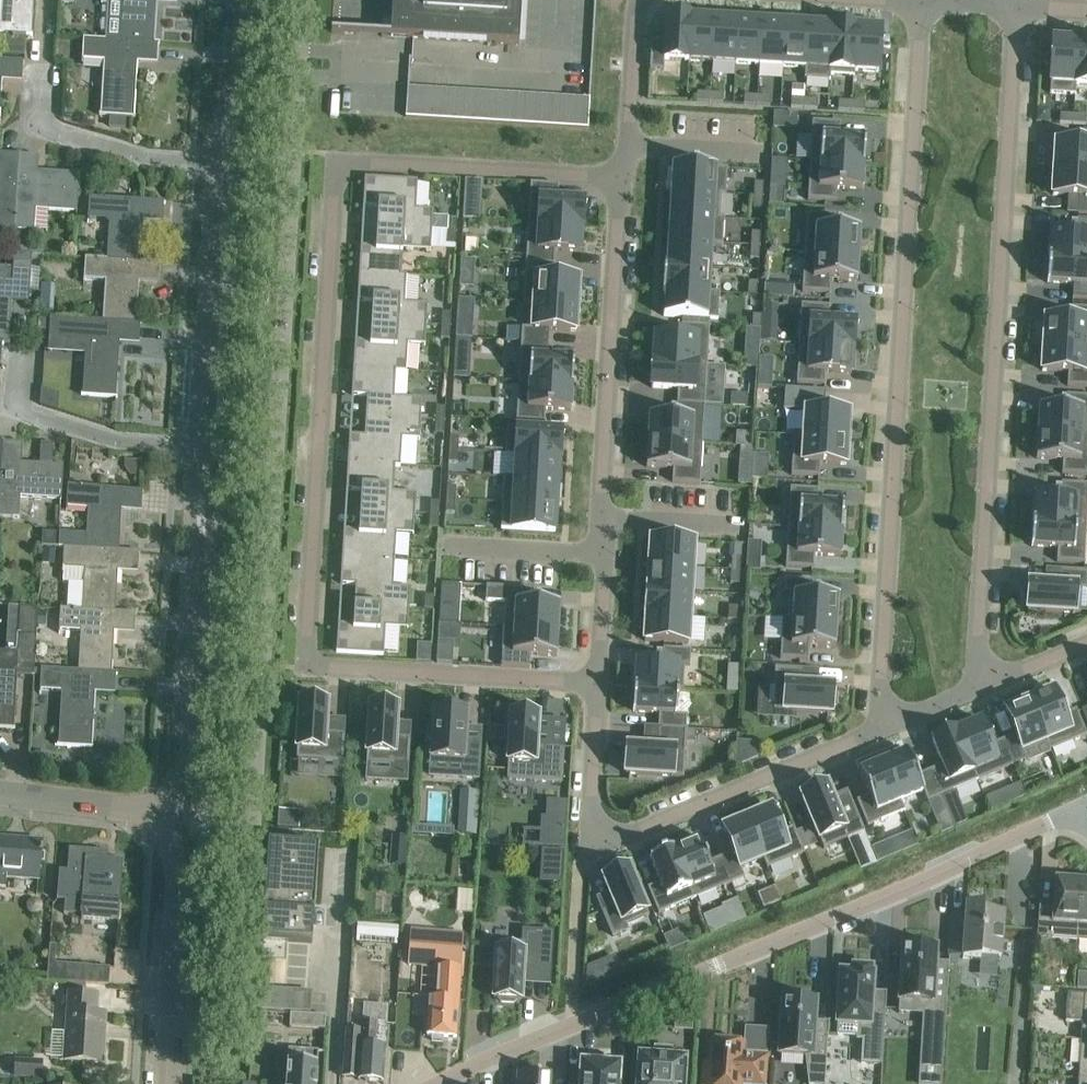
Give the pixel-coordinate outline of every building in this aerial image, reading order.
[(0,4),(0,33),(33,35),(33,34),(32,34),(34,0),(0,0),(0,4)] [(121,40),(121,41),(154,43),(154,42),(157,0),(115,0),(123,1),(121,40)] [(522,0),(393,0),(391,37),(519,44),(522,0)] [(689,60),(692,17),(667,15),(665,41),(652,41),(650,69),(664,69),(665,59),(689,60)] [(712,62),(715,18),(692,17),(690,60),(712,62)] [(736,63),(738,20),(715,18),(712,62),(736,63)] [(759,65),(762,21),(738,20),(736,63),(759,65)] [(783,66),(786,23),(762,21),(759,65),(783,66)] [(806,78),(809,24),(786,23),(783,66),(805,67),(804,78),(806,78)] [(829,79),(832,25),(809,24),(806,78),(829,79)] [(855,70),(858,27),(832,25),(829,79),(831,79),(831,74),(855,76),(855,70)] [(879,72),(881,28),(858,27),(855,70),(879,72)] [(160,43),(154,42),(154,43),(121,41),(121,40),(84,38),(82,59),(104,61),(101,114),(100,114),(99,115),(110,116),(127,117),(136,117),(136,116),(134,116),(138,56),(158,57),(158,45),(160,45),(160,43)] [(1076,94),(1077,84),(1076,84),(1078,40),(1054,39),(1050,93),(1076,94)] [(1078,40),(1076,84),(1077,84),(1086,85),(1086,41),(1078,40)] [(2,80),(2,73),(22,75),(23,63),(25,63),(25,61),(3,59),(0,59),(0,116),(2,80)] [(428,88),(426,118),(452,119),(454,90),(428,88)] [(710,101),(711,93),(697,92),(697,101),(710,101)] [(723,102),(724,93),(711,93),(710,101),(723,102)] [(757,104),(758,95),(745,95),(744,104),(757,104)] [(771,105),(771,96),(758,95),(757,104),(771,105)] [(559,96),(557,126),(587,128),(589,98),(559,96)] [(804,107),(805,98),(792,97),(791,106),(804,107)] [(818,108),(818,99),(805,98),(804,107),(818,108)] [(853,110),(853,101),(839,100),(839,109),(853,110)] [(865,111),(866,102),(853,101),(853,110),(865,111)] [(1059,122),(1072,122),(1073,114),(1060,113),(1059,122)] [(1073,114),(1072,122),(1086,123),(1086,114),(1073,114)] [(127,117),(110,116),(110,125),(127,125),(127,117)] [(864,164),(866,137),(840,135),(841,122),(813,120),(810,161),(864,164)] [(1055,168),(1086,170),(1086,131),(1083,130),(1082,144),(1056,142),(1055,166),(1055,168)] [(873,162),(885,163),(886,153),(873,152),(873,162)] [(14,229),(19,153),(17,153),(17,154),(5,153),(4,173),(0,173),(0,228),(14,229)] [(19,153),(14,229),(35,231),(36,209),(48,210),(77,212),(79,177),(80,173),(37,171),(32,170),(33,155),(21,154),(21,153),(19,153)] [(865,183),(865,168),(864,168),(864,164),(810,161),(808,199),(836,201),(837,188),(863,189),(863,183),(865,183)] [(726,193),(728,168),(673,164),(672,190),(726,193)] [(1053,194),(1079,196),(1078,214),(1086,214),(1086,170),(1055,168),(1053,194)] [(378,206),(377,226),(432,229),(433,211),(415,210),(417,182),(364,179),(363,205),(378,206)] [(763,196),(764,182),(755,182),(754,195),(763,196)] [(531,183),(528,223),(582,226),(584,199),(558,198),(559,184),(531,183)] [(783,204),(784,187),(771,186),(769,203),(783,204)] [(719,217),(721,194),(726,195),(726,193),(672,190),(670,215),(725,218),(725,217),(719,217)] [(762,209),(763,196),(754,195),(754,208),(762,209)] [(110,219),(108,259),(140,261),(143,214),(163,216),(164,203),(166,204),(166,201),(89,196),(88,218),(110,219)] [(464,204),(463,218),(480,219),(481,205),(464,204)] [(859,255),(861,229),(834,227),(835,214),(807,212),(805,252),(859,255)] [(723,243),(725,218),(670,215),(669,240),(723,243)] [(448,217),(448,230),(456,231),(457,218),(448,217)] [(1086,259),(1086,219),(1078,218),(1077,232),(1051,230),(1050,240),(1049,256),(1086,259)] [(582,237),(582,226),(528,223),(526,262),(554,264),(555,250),(581,252),(581,246),(583,246),(583,237),(582,237)] [(430,251),(432,229),(377,226),(376,246),(360,245),(359,273),(401,276),(402,250),(430,251)] [(456,244),(456,231),(448,230),(447,244),(456,244)] [(760,246),(761,232),(752,231),(751,245),(760,246)] [(712,266),(713,244),(723,245),(723,243),(669,240),(667,263),(712,266)] [(759,258),(760,246),(751,245),(751,258),(759,258)] [(14,246),(14,254),(32,255),(44,255),(45,249),(45,247),(14,246)] [(858,281),(859,255),(805,252),(803,291),(831,293),(831,279),(858,281)] [(4,343),(10,343),(10,342),(9,342),(12,301),(12,295),(27,296),(27,302),(26,304),(29,304),(31,268),(32,258),(32,255),(14,254),(13,266),(0,265),(0,342),(4,343)] [(1049,256),(1048,282),(1074,284),(1073,297),(1086,298),(1086,259),(1049,256)] [(104,320),(136,322),(139,275),(159,277),(160,265),(162,265),(162,262),(140,261),(108,259),(86,258),(85,279),(106,280),(104,320)] [(461,258),(460,266),(474,267),(475,259),(461,258)] [(553,277),(554,264),(526,262),(524,301),(578,305),(579,279),(553,277)] [(710,291),(712,266),(667,263),(665,263),(663,291),(666,292),(720,295),(720,292),(710,291)] [(406,276),(401,276),(359,273),(357,300),(373,301),(371,321),(426,324),(427,305),(404,304),(406,276)] [(757,295),(758,282),(749,281),(748,294),(757,295)] [(764,283),(764,295),(771,296),(772,283),(764,283)] [(719,319),(720,295),(666,292),(664,316),(719,319)] [(576,331),(578,305),(524,301),(524,303),(534,303),(533,328),(522,327),(521,341),(549,343),(550,329),(576,331)] [(52,312),(52,304),(39,303),(38,311),(52,312)] [(853,346),(855,320),(829,319),(830,305),(802,304),(799,343),(853,346)] [(1086,347),(1086,307),(1072,306),(1072,320),(1045,318),(1044,341),(1044,344),(1086,347)] [(451,325),(451,312),(443,312),(442,325),(451,325)] [(753,314),(753,328),(761,328),(762,315),(753,314)] [(38,317),(38,330),(49,330),(48,338),(65,339),(86,340),(84,372),(83,393),(81,393),(81,395),(117,397),(118,396),(116,396),(120,341),(120,335),(140,337),(141,325),(142,325),(142,323),(136,322),(104,320),(87,319),(67,318),(49,317),(38,317)] [(425,346),(426,324),(371,321),(370,341),(355,340),(353,367),(406,370),(407,344),(425,346)] [(457,322),(456,337),(471,338),(472,323),(457,322)] [(655,340),(653,340),(653,349),(654,349),(653,360),(708,363),(710,325),(682,323),(681,337),(655,335),(655,340)] [(450,339),(451,325),(442,325),(441,338),(450,339)] [(761,332),(761,341),(775,342),(775,333),(761,332)] [(548,356),(549,343),(521,341),(519,382),(573,385),(575,358),(548,356)] [(853,358),(853,346),(799,343),(797,383),(825,385),(826,371),(852,372),(852,367),(854,367),(854,358),(853,358)] [(1044,344),(1042,370),(1068,372),(1068,385),(1086,386),(1086,347),(1044,344)] [(705,404),(708,363),(653,360),(652,387),(678,389),(677,402),(705,404)] [(454,364),(454,377),(469,378),(470,364),(454,364)] [(406,372),(406,370),(353,367),(352,394),(367,395),(366,415),(420,419),(421,399),(393,398),(395,372),(406,372)] [(758,377),(758,387),(771,388),(772,377),(758,377)] [(573,389),(573,385),(519,382),(517,420),(545,422),(545,409),(571,410),(572,404),(573,404),(574,389),(573,389)] [(805,410),(804,436),(847,438),(849,412),(825,411),(826,391),(784,389),(783,409),(805,410)] [(1067,407),(1040,405),(1038,431),(1082,434),(1084,408),(1086,408),(1086,394),(1068,393),(1067,407)] [(703,444),(705,404),(677,402),(676,416),(650,414),(648,441),(703,444)] [(437,407),(436,419),(445,420),(446,407),(437,407)] [(419,440),(420,419),(366,415),(365,435),(349,434),(348,463),(400,466),(402,439),(419,440)] [(444,434),(445,420),(436,419),(435,433),(444,434)] [(507,426),(506,453),(516,454),(560,456),(561,430),(507,426)] [(1038,432),(1037,458),(1063,460),(1062,473),(1086,475),(1086,435),(1038,432)] [(738,433),(737,445),(750,446),(751,434),(738,433)] [(846,464),(848,438),(847,438),(804,436),(794,435),(792,475),(820,476),(820,463),(846,464)] [(449,449),(458,450),(459,437),(450,436),(449,449)] [(3,440),(0,496),(0,518),(20,519),(21,497),(62,500),(64,464),(63,464),(62,465),(15,462),(17,442),(5,442),(5,440),(3,440)] [(700,484),(703,444),(648,441),(647,467),(673,468),(672,482),(700,484)] [(754,448),(741,447),(740,458),(753,459),(754,448)] [(457,463),(458,450),(449,449),(448,462),(457,463)] [(504,476),(504,477),(558,481),(560,456),(516,454),(515,477),(504,476)] [(138,458),(126,457),(126,460),(132,474),(135,474),(138,458)] [(398,493),(400,466),(348,463),(346,489),(361,490),(360,510),(415,513),(416,494),(398,493)] [(557,505),(558,481),(504,477),(503,502),(557,505)] [(1077,523),(1078,497),(1086,497),(1086,483),(1063,482),(1062,496),(1034,494),(1033,520),(1077,523)] [(119,551),(119,550),(122,503),(142,505),(143,493),(144,493),(144,490),(68,485),(66,507),(89,508),(88,534),(59,533),(58,547),(65,548),(87,549),(119,551)] [(446,499),(455,499),(456,485),(447,485),(446,499)] [(818,502),(819,489),(791,487),(788,527),(842,530),(844,504),(818,502)] [(454,512),(455,499),(446,499),(445,512),(454,512)] [(431,501),(430,514),(439,515),(440,502),(431,501)] [(555,531),(557,505),(503,502),(501,528),(555,531)] [(414,534),(415,513),(360,510),(359,530),(344,529),(342,556),(394,560),(396,533),(414,534)] [(438,528),(439,515),(430,514),(430,527),(438,528)] [(1086,530),(1086,523),(1033,520),(1032,546),(1058,548),(1057,561),(1085,563),(1086,530)] [(843,550),(843,535),(842,535),(842,530),(788,527),(786,566),(814,568),(815,554),(841,556),(841,550),(843,550)] [(695,542),(651,539),(650,564),(693,567),(695,542)] [(749,544),(747,572),(760,573),(762,545),(749,544)] [(43,548),(42,563),(54,564),(56,549),(43,548)] [(87,549),(65,548),(63,582),(84,584),(83,609),(83,610),(115,612),(115,611),(118,564),(138,566),(139,554),(140,554),(141,551),(119,550),(119,551),(87,549)] [(393,587),(394,560),(342,556),(341,584),(356,585),(355,605),(409,608),(410,588),(393,587)] [(740,570),(741,557),(732,557),(732,570),(740,570)] [(691,593),(693,567),(650,564),(648,590),(691,593)] [(740,584),(740,570),(732,570),(731,583),(740,584)] [(1075,613),(1077,585),(1086,586),(1086,572),(1060,570),(1059,584),(1030,582),(1029,588),(1026,590),(1026,602),(1028,605),(1028,610),(1075,613)] [(837,622),(839,596),(812,594),(813,581),(785,579),(784,593),(790,593),(788,618),(783,617),(783,619),(837,622)] [(441,586),(438,625),(460,625),(462,587),(441,586)] [(534,602),(535,589),(487,586),(486,601),(506,602),(504,627),(558,630),(560,604),(534,602)] [(690,617),(691,593),(648,590),(646,615),(690,617)] [(750,590),(747,599),(757,603),(760,593),(750,590)] [(425,609),(434,609),(434,596),(426,595),(425,609)] [(408,628),(409,608),(355,605),(354,625),(338,624),(336,652),(384,655),(385,627),(408,628)] [(737,620),(738,607),(729,606),(729,619),(737,620)] [(15,728),(15,727),(14,727),(17,673),(18,666),(32,667),(32,674),(32,675),(34,676),(34,675),(35,669),(35,654),(38,626),(38,625),(39,612),(39,611),(39,607),(21,607),(17,652),(0,651),(0,727),(15,728)] [(81,630),(79,670),(79,671),(112,673),(112,672),(115,625),(135,627),(135,615),(137,615),(137,613),(115,611),(115,612),(83,610),(83,609),(61,608),(60,629),(81,630)] [(39,612),(38,625),(46,625),(46,611),(39,611),(39,612)] [(688,643),(690,617),(646,615),(645,641),(688,643)] [(836,648),(837,622),(783,619),(780,658),(808,660),(809,646),(836,648)] [(438,625),(436,663),(453,663),(453,653),(459,653),(460,625),(438,625)] [(557,656),(558,630),(504,627),(501,666),(529,668),(530,655),(557,656)] [(743,639),(734,639),(733,652),(742,653),(743,639)] [(417,661),(430,662),(431,644),(418,644),(417,661)] [(691,665),(692,650),(665,648),(664,661),(638,659),(637,666),(636,666),(635,680),(636,680),(636,685),(685,688),(686,665),(691,665)] [(118,673),(112,672),(112,673),(79,671),(79,670),(42,668),(41,689),(62,691),(59,744),(57,744),(57,745),(93,747),(93,746),(92,746),(96,686),(115,687),(116,675),(118,675),(118,673)] [(776,669),(774,710),(831,713),(832,708),(835,706),(835,694),(833,691),(833,686),(804,684),(805,670),(776,669)] [(728,678),(727,692),(739,692),(740,679),(728,678)] [(684,690),(685,688),(636,685),(634,712),(660,714),(659,727),(687,729),(688,715),(677,714),(679,690),(684,690)] [(1030,700),(1047,740),(1046,741),(1050,750),(1086,735),(1086,734),(1077,709),(1064,714),(1054,690),(1030,700)] [(305,701),(300,701),(297,759),(342,761),(344,733),(326,732),(327,703),(322,702),(320,699),(308,698),(305,701)] [(1010,737),(1003,739),(1014,765),(1027,760),(1023,750),(1046,741),(1047,740),(1030,700),(1006,710),(1016,734),(1010,737)] [(408,765),(410,737),(396,736),(398,707),(392,706),(390,704),(378,703),(376,706),(370,705),(367,763),(408,765)] [(428,739),(432,740),(431,758),(463,760),(462,777),(478,778),(480,749),(465,748),(467,712),(453,711),(453,706),(438,705),(438,710),(434,710),(433,725),(429,724),(428,739)] [(511,714),(507,779),(562,782),(564,746),(537,745),(539,715),(533,715),(531,712),(519,711),(516,714),(511,714)] [(967,726),(957,730),(977,781),(1014,765),(1003,739),(991,745),(981,720),(976,722),(975,721),(967,725),(967,726)] [(489,727),(488,742),(504,742),(505,728),(489,727)] [(684,777),(687,729),(659,727),(658,748),(628,746),(628,751),(625,753),(624,765),(627,768),(626,773),(684,777)] [(943,765),(930,770),(941,796),(977,781),(957,730),(933,741),(943,765)] [(861,770),(908,750),(903,738),(856,758),(861,770)] [(906,752),(883,761),(900,801),(901,801),(924,791),(928,801),(941,796),(930,770),(918,775),(907,751),(906,751),(906,752)] [(35,755),(34,768),(47,768),(48,755),(35,755)] [(869,795),(857,801),(868,826),(905,811),(901,801),(900,801),(883,761),(861,771),(860,770),(859,771),(869,795)] [(807,793),(802,795),(824,848),(865,831),(848,790),(846,791),(847,793),(833,799),(827,785),(822,787),(822,786),(819,785),(808,789),(806,793),(807,793)] [(1023,785),(1014,789),(1018,799),(1026,796),(1023,785)] [(941,796),(928,801),(933,814),(946,808),(941,796)] [(548,801),(545,846),(563,847),(566,802),(548,801)] [(464,806),(462,834),(475,835),(477,807),(464,806)] [(772,808),(747,818),(764,858),(763,858),(767,868),(805,852),(794,827),(782,832),(772,808)] [(279,810),(277,829),(299,831),(300,812),(279,810)] [(962,811),(950,816),(955,828),(967,823),(962,811)] [(733,852),(721,857),(732,883),(745,878),(740,868),(763,858),(764,858),(747,818),(723,828),(733,852)] [(42,842),(0,838),(0,886),(6,887),(7,876),(39,879),(41,853),(42,853),(43,848),(41,848),(42,842)] [(679,846),(674,848),(695,898),(732,883),(721,857),(708,862),(698,838),(693,841),(692,839),(679,845),(679,846)] [(886,842),(872,847),(875,854),(878,862),(892,856),(886,842)] [(262,940),(312,943),(314,913),(312,913),(312,910),(314,910),(319,846),(269,843),(264,907),(272,907),(272,910),(264,910),(262,940)] [(118,923),(123,860),(105,859),(104,866),(91,865),(92,850),(69,848),(68,870),(60,870),(57,899),(65,900),(65,914),(65,913),(82,915),(82,920),(118,923)] [(660,882),(648,888),(658,913),(695,898),(674,848),(650,858),(660,882)] [(543,855),(543,859),(544,859),(550,860),(555,860),(554,881),(560,881),(562,851),(548,850),(544,850),(543,855)] [(615,905),(602,910),(613,936),(627,930),(625,925),(649,915),(629,867),(624,869),(621,867),(610,872),(608,875),(609,876),(604,878),(615,905)] [(1038,938),(1078,941),(1082,877),(1066,876),(1066,881),(1058,880),(1058,876),(1057,876),(1054,908),(1041,907),(1041,906),(1040,906),(1038,938)] [(1082,877),(1078,941),(1086,941),(1086,878),(1082,877)] [(723,909),(703,917),(711,934),(711,933),(718,930),(746,919),(743,911),(739,902),(738,899),(722,906),(723,909)] [(1002,956),(1003,933),(1005,911),(985,910),(985,905),(967,903),(965,937),(952,936),(953,931),(951,930),(950,952),(950,956),(963,957),(963,958),(981,959),(982,955),(1002,956)] [(357,921),(356,931),(356,942),(398,945),(399,935),(399,925),(357,921)] [(459,999),(461,969),(463,932),(411,929),(409,966),(442,968),(440,999),(434,999),(430,998),(430,999),(429,1014),(427,1036),(456,1038),(457,1016),(459,999)] [(498,941),(494,998),(499,998),(502,1001),(513,1002),(516,999),(522,1000),(523,970),(550,972),(553,933),(524,931),(523,942),(498,941)] [(903,946),(900,999),(899,1013),(946,1015),(949,965),(936,964),(937,949),(925,948),(926,942),(906,941),(906,946),(903,946)] [(67,981),(69,964),(55,963),(57,945),(50,945),(47,980),(67,981)] [(588,967),(587,981),(603,975),(598,963),(588,967)] [(110,967),(69,964),(67,981),(109,985),(110,967)] [(863,1040),(862,1063),(882,1064),(886,1007),(872,1006),(874,974),(871,974),(872,969),(854,968),(853,973),(841,972),(837,1026),(839,1026),(838,1034),(857,1035),(857,1039),(863,1040)] [(1035,984),(1034,994),(1036,995),(1044,988),(1044,985),(1035,984)] [(260,987),(258,1010),(301,1013),(303,990),(260,987)] [(1081,1039),(1086,1039),(1086,994),(1068,993),(1066,1021),(1083,1022),(1081,1039)] [(804,995),(786,994),(785,1000),(783,999),(779,1054),(805,1056),(809,1083),(825,1083),(828,1034),(814,1033),(816,1001),(804,1001),(804,995)] [(105,1013),(97,1013),(98,996),(67,995),(63,1060),(102,1062),(103,1035),(101,1035),(102,1026),(104,1026),(105,1013)] [(326,1016),(290,1013),(289,1027),(325,1030),(326,1016)] [(346,1030),(343,1077),(359,1078),(358,1080),(383,1082),(384,1060),(387,1023),(363,1021),(362,1031),(346,1030)] [(1081,1039),(1079,1078),(1086,1079),(1086,1039),(1081,1039)] [(766,1078),(767,1056),(743,1054),(744,1044),(712,1042),(710,1063),(704,1063),(703,1083),(765,1083),(766,1078)] [(319,1050),(288,1048),(286,1083),(316,1083),(319,1050)] [(641,1055),(638,1055),(638,1058),(637,1083),(685,1083),(686,1061),(687,1061),(687,1058),(684,1058),(670,1057),(670,1050),(655,1049),(655,1057),(641,1056),(641,1055)] [(42,1080),(43,1061),(15,1060),(14,1079),(42,1080)] [(601,1064),(581,1062),(580,1083),(600,1083),(601,1064)] [(621,1065),(601,1064),(600,1083),(619,1083),(621,1065)] [(551,1075),(539,1075),(536,1071),(527,1070),(524,1074),(518,1073),(517,1083),(550,1083),(551,1075)]
